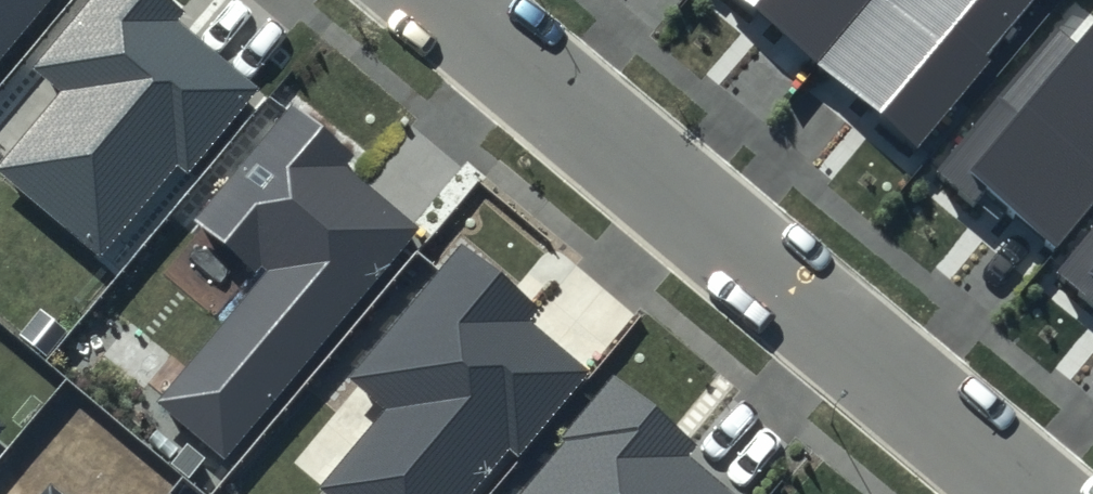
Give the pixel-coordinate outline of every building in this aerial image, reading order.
[(172,0),(89,0),(33,67),(62,91),(0,164),(0,173),(98,256),(177,163),(189,173),(259,90),(177,21),(186,11),(172,0)] [(52,0),(0,0),(0,61),(52,0)] [(914,151),(1042,0),(736,0),(914,151)] [(1077,43),(1057,26),(935,171),(974,204),(985,191),(1055,249),(1092,203),(1092,23),(1077,43)] [(353,155),(290,103),(194,218),(264,276),(160,401),(226,456),(418,225),(345,165),(353,155)] [(1056,273),(1092,303),(1092,229),(1056,273)] [(462,241),(347,376),(385,408),(320,486),(331,493),(471,493),(508,450),(517,457),(589,371),(529,321),(541,307),(462,241)] [(614,377),(516,493),(735,493),(689,455),(697,445),(614,377)] [(48,483),(39,493),(60,493),(48,483)]
